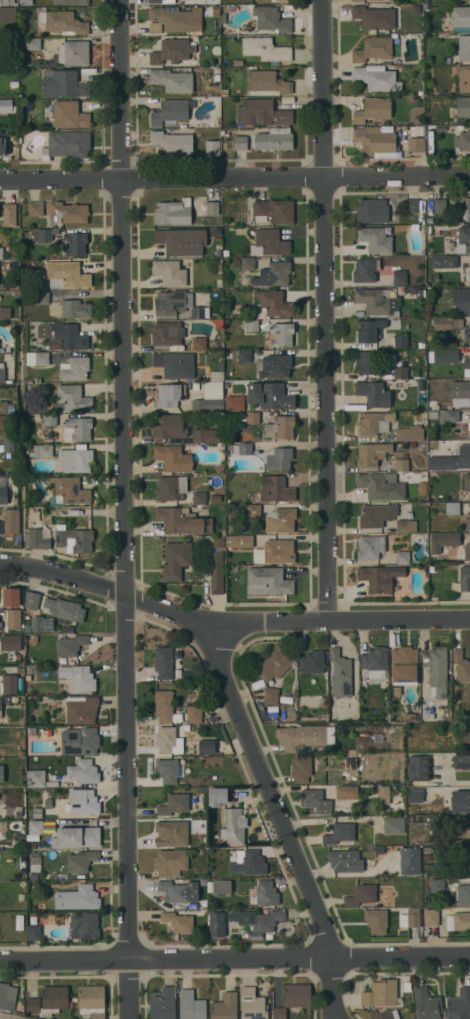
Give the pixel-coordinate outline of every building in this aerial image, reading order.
[(422,12),(422,3),(424,3),(430,3),(430,9),(427,9),(427,11),(424,12),(422,12)] [(395,29),(367,29),(367,27),(362,28),(361,20),(361,18),(351,18),(351,5),(365,5),(365,8),(368,8),(368,9),(394,9),(395,29)] [(194,21),(202,21),(202,31),(165,31),(165,30),(164,30),(164,28),(161,28),(161,33),(149,33),(149,22),(158,22),(158,20),(148,20),(148,19),(147,19),(147,9),(148,9),(148,8),(162,7),(178,7),(178,11),(192,11),(192,7),(201,6),(202,20),(194,20),(194,21)] [(253,16),(252,6),(273,6),(273,7),(277,7),(277,11),(279,11),(279,18),(292,18),(292,33),(278,33),(274,29),(257,29),(256,19),(253,16)] [(451,7),(469,6),(469,26),(451,27),(451,7)] [(89,34),(61,35),(61,31),(45,31),(45,22),(39,22),(39,12),(42,12),(42,7),(46,7),(46,11),(73,10),(73,12),(74,19),(77,19),(79,19),(79,22),(89,21),(89,34)] [(16,21),(0,22),(0,8),(16,8),(16,21)] [(352,49),(363,49),(363,37),(372,37),(372,36),(376,36),(376,37),(392,37),(392,57),(377,57),(377,58),(374,58),(374,57),(365,57),(366,62),(352,62),(352,49)] [(458,36),(469,36),(469,62),(458,62),(458,61),(456,61),(456,56),(459,56),(458,36)] [(241,37),(271,37),(272,44),(273,44),(273,47),(291,46),(291,61),(279,61),(279,65),(270,65),(270,61),(260,61),(260,55),(242,56),(241,37)] [(26,38),(40,38),(40,50),(27,50),(26,38)] [(196,45),(196,52),(189,52),(189,59),(179,59),(179,64),(171,64),(170,59),(163,59),(163,64),(149,64),(149,52),(161,51),(161,39),(169,39),(169,38),(173,38),(173,39),(189,39),(189,45),(196,45)] [(88,41),(89,65),(64,65),(64,63),(58,63),(58,44),(64,44),(64,41),(88,41)] [(351,67),(366,67),(366,66),(384,65),(384,70),(395,70),(395,81),(401,81),(401,90),(367,91),(367,82),(364,82),(361,82),(361,80),(352,80),(351,67)] [(456,66),(469,65),(469,92),(459,92),(458,74),(456,74),(456,66)] [(170,72),(192,72),(193,92),(165,93),(165,91),(164,91),(164,84),(161,84),(159,84),(159,82),(149,82),(149,69),(163,69),(163,70),(169,70),(170,72)] [(90,96),(43,97),(43,76),(44,76),(44,70),(54,70),(54,71),(77,70),(77,82),(90,82),(90,96)] [(249,71),(276,70),(276,72),(277,72),(277,78),(283,78),(283,82),(292,82),(292,94),(250,95),(249,71)] [(456,97),(469,96),(469,118),(469,117),(457,117),(456,97)] [(364,98),(390,97),(391,118),(365,118),(365,123),(353,124),(353,110),(364,110),(364,98)] [(242,99),(273,98),(273,110),(293,110),(293,124),(289,124),(289,127),(285,127),(285,124),(271,124),(271,125),(242,125),(242,124),(236,124),(236,106),(242,106),(242,99)] [(188,120),(162,120),(162,126),(150,126),(150,112),(161,112),(161,99),(188,99),(188,100),(195,100),(195,108),(188,108),(188,120)] [(4,113),(0,113),(0,100),(12,100),(12,105),(16,105),(16,112),(7,113),(7,114),(4,115),(4,113)] [(78,100),(78,112),(90,112),(90,127),(53,127),(53,101),(78,100)] [(352,129),(365,129),(365,127),(380,127),(380,132),(395,132),(395,157),(375,157),(375,151),(362,151),(362,141),(353,141),(352,129)] [(409,127),(425,127),(425,135),(410,136),(409,127)] [(293,150),(254,150),(254,133),(269,133),(269,128),(290,128),(290,133),(293,133),(293,150)] [(467,128),(469,128),(469,151),(459,150),(459,147),(454,146),(454,137),(459,137),(459,133),(467,133),(467,128)] [(48,131),(90,131),(90,149),(87,149),(87,157),(70,158),(70,155),(48,156),(48,154),(41,154),(41,147),(48,147),(48,131)] [(150,131),(163,131),(163,133),(167,133),(167,134),(192,134),(192,152),(165,153),(165,146),(159,146),(159,143),(152,143),(152,142),(150,142),(150,131)] [(233,136),(247,136),(247,149),(233,149),(233,136)] [(408,138),(424,138),(425,151),(408,152),(408,138)] [(219,140),(219,155),(205,155),(205,140),(219,140)] [(156,202),(182,202),(182,197),(190,197),(191,224),(172,224),(172,223),(154,224),(153,211),(156,211),(156,202)] [(406,199),(418,199),(418,213),(406,213),(406,199)] [(433,199),(446,199),(446,213),(433,212),(433,199)] [(466,209),(462,209),(462,221),(469,221),(469,199),(466,199),(466,209)] [(272,223),(272,217),(271,217),(271,218),(268,218),(268,217),(266,217),(266,221),(255,221),(255,215),(254,215),(253,200),(293,200),(293,223),(272,223)] [(388,205),(388,223),(356,223),(356,209),(359,209),(359,200),(386,200),(386,205),(388,205)] [(27,202),(43,201),(43,216),(28,216),(27,202)] [(48,201),(62,201),(62,204),(71,204),(71,203),(77,203),(77,204),(88,204),(88,212),(89,212),(89,215),(87,215),(87,223),(61,223),(61,222),(57,222),(57,223),(50,223),(50,216),(48,216),(48,201)] [(206,201),(218,201),(219,214),(206,214),(206,201)] [(16,203),(16,226),(3,226),(3,203),(16,203)] [(458,227),(469,226),(469,252),(456,252),(456,243),(458,243),(458,235),(456,235),(456,231),(458,231),(458,227)] [(392,236),(392,253),(368,253),(368,241),(356,241),(356,227),(384,227),(385,236),(392,236)] [(206,228),(207,245),(202,245),(202,254),(166,255),(165,243),(154,243),(153,230),(182,229),(206,228)] [(255,229),(279,228),(279,241),(290,241),(290,254),(250,255),(250,245),(256,245),(255,229)] [(38,229),(51,229),(51,240),(38,240),(38,229)] [(66,233),(87,232),(87,242),(85,242),(85,255),(66,256),(66,248),(68,248),(68,247),(69,247),(69,241),(67,241),(66,233)] [(431,256),(457,256),(457,267),(432,268),(431,256)] [(241,258),(254,258),(255,270),(241,270),(241,258)] [(375,258),(376,282),(354,282),(354,272),(356,272),(356,259),(375,258)] [(186,286),(163,286),(163,274),(151,274),(151,260),(179,260),(179,269),(186,269),(186,285),(186,286)] [(46,262),(80,261),(80,274),(91,273),(91,287),(79,287),(79,289),(72,289),(72,287),(49,287),(49,279),(47,279),(46,262)] [(269,261),(290,261),(290,272),(288,273),(288,285),(251,285),(251,278),(260,277),(260,269),(269,268),(269,261)] [(393,271),(406,270),(406,286),(393,286),(393,274),(393,271)] [(386,317),(389,317),(389,315),(366,315),(366,303),(354,303),(354,289),(388,289),(388,288),(395,287),(396,298),(399,298),(399,317),(400,317),(400,318),(386,318),(386,317)] [(452,288),(469,288),(469,314),(455,314),(455,304),(452,304),(452,288)] [(186,311),(176,311),(176,315),(155,315),(155,305),(157,305),(157,291),(172,291),(172,290),(186,290),(186,292),(192,292),(192,307),(209,307),(209,317),(204,317),(204,318),(191,318),(191,307),(186,307),(186,311)] [(278,317),(275,317),(275,316),(269,316),(269,319),(253,319),(252,304),(259,304),(259,296),(254,297),(254,290),(282,290),(283,302),(294,302),(294,316),(278,316),(278,317)] [(49,291),(49,303),(36,303),(36,292),(49,291)] [(91,317),(62,317),(62,300),(80,299),(80,303),(91,303),(91,317)] [(10,319),(0,319),(0,307),(10,306),(10,319)] [(435,318),(457,318),(458,329),(435,330),(435,318)] [(242,320),(258,320),(258,331),(245,331),(245,325),(242,325),(242,320)] [(387,320),(387,327),(377,327),(377,331),(378,331),(378,334),(376,334),(377,342),(358,342),(358,340),(357,340),(357,336),(358,336),(357,330),(360,330),(360,328),(360,327),(360,324),(360,322),(360,320),(386,320),(387,320)] [(37,338),(37,324),(43,324),(43,322),(51,322),(51,338),(37,338)] [(155,322),(181,322),(181,328),(183,328),(183,336),(181,336),(181,345),(152,345),(152,332),(155,332),(155,322)] [(77,323),(77,335),(88,335),(88,348),(88,349),(77,349),(77,348),(49,348),(49,340),(53,340),(54,323),(77,323)] [(294,323),(294,333),(292,333),(292,346),(273,347),(273,339),(275,339),(275,332),(273,332),(273,323),(276,323),(276,324),(291,323),(294,323)] [(394,336),(407,335),(407,347),(394,348),(394,336)] [(206,350),(192,350),(192,337),(206,337),(206,350)] [(445,349),(458,349),(458,360),(445,360),(445,349)] [(237,351),(251,351),(251,362),(237,362),(237,351)] [(356,352),(378,351),(379,374),(375,375),(375,373),(362,374),(359,374),(358,365),(356,365),(356,352)] [(26,353),(48,353),(49,364),(26,365),(26,353)] [(152,353),(194,353),(194,378),(164,379),(164,366),(152,366),(152,353)] [(289,377),(263,378),(262,361),(273,355),(291,355),(291,368),(288,368),(289,377)] [(60,363),(69,363),(69,357),(89,357),(89,371),(86,371),(86,380),(59,380),(59,368),(60,368),(60,363)] [(219,360),(223,360),(223,381),(210,381),(210,371),(219,371),(219,360)] [(393,367),(407,366),(407,378),(394,378),(393,367)] [(383,382),(383,390),(389,390),(390,407),(366,408),(366,395),(355,395),(355,382),(367,381),(367,382),(383,382)] [(450,381),(451,407),(469,407),(469,381),(450,381)] [(203,398),(222,398),(222,382),(203,382),(203,398)] [(295,408),(260,408),(260,403),(248,403),(247,383),(284,382),(284,395),(295,395),(295,408)] [(56,385),(81,384),(81,397),(92,397),(92,410),(64,411),(64,402),(57,402),(56,385)] [(177,407),(160,407),(160,408),(156,408),(156,397),(158,397),(158,384),(185,384),(185,400),(177,400),(177,407)] [(243,396),(225,396),(226,410),(244,409),(243,396)] [(191,400),(224,398),(224,411),(204,412),(204,411),(192,411),(191,400)] [(14,413),(0,413),(0,401),(7,401),(7,404),(14,403),(14,413)] [(439,410),(458,410),(458,422),(439,422),(439,410)] [(245,412),(259,412),(259,423),(245,423),(245,412)] [(361,412),(395,412),(395,421),(388,421),(388,432),(378,432),(378,435),(359,435),(358,422),(361,422),(361,412)] [(43,415),(56,414),(56,426),(43,426),(43,415)] [(186,438),(152,438),(152,424),(155,424),(155,414),(182,414),(182,426),(186,426),(186,438)] [(293,438),(274,439),(274,437),(265,437),(264,424),(274,424),(274,416),(294,415),(295,426),(293,426),(293,438)] [(90,441),(71,441),(63,441),(63,427),(73,427),(73,426),(64,426),(64,420),(68,420),(68,418),(92,418),(92,428),(90,428),(90,441)] [(423,440),(395,440),(395,428),(408,428),(408,425),(421,425),(421,428),(423,428),(423,440)] [(193,430),(207,429),(209,429),(220,429),(220,442),(193,442),(193,430)] [(3,452),(14,452),(13,432),(2,432),(3,452)] [(238,443),(252,443),(252,454),(235,454),(235,446),(238,446),(238,443)] [(385,458),(377,458),(377,466),(356,467),(356,457),(358,457),(358,444),(392,443),(393,452),(385,452),(385,458)] [(33,446),(52,445),(52,457),(27,457),(27,452),(33,452),(33,446)] [(153,445),(181,445),(181,454),(192,454),(192,471),(165,471),(164,459),(153,459),(153,445)] [(458,445),(469,445),(469,468),(453,468),(453,469),(429,470),(429,456),(453,456),(453,461),(458,460),(458,445)] [(263,463),(263,453),(273,448),(292,448),(292,460),(289,460),(289,469),(264,470),(264,463),(263,463)] [(57,471),(56,460),(58,460),(58,449),(93,449),(93,463),(90,463),(90,472),(63,472),(63,471),(57,471)] [(408,459),(408,471),(395,471),(394,459),(408,459)] [(405,500),(367,500),(367,488),(356,488),(356,474),(383,474),(383,473),(396,473),(396,482),(405,482),(405,500)] [(261,475),(285,475),(284,487),(296,487),(295,501),(268,500),(268,501),(261,501),(261,475)] [(186,476),(187,492),(183,493),(184,499),(178,499),(178,500),(157,500),(156,490),(159,490),(159,477),(186,476)] [(54,494),(54,477),(79,477),(79,489),(90,489),(90,503),(63,503),(63,506),(49,506),(49,497),(54,494)] [(426,482),(426,495),(418,495),(418,482),(426,482)] [(192,492),(205,491),(206,504),(193,504),(192,492)] [(446,503),(459,503),(459,514),(446,514),(446,503)] [(246,505),(260,505),(260,517),(246,517),(246,505)] [(362,505),(397,505),(397,516),(393,516),(393,520),(382,520),(382,527),(360,528),(359,514),(362,514),(362,505)] [(165,532),(165,520),(154,521),(154,507),(165,507),(165,508),(188,507),(189,513),(195,513),(195,518),(212,517),(212,533),(180,533),(180,532),(165,532)] [(294,531),(274,532),(274,530),(259,530),(258,519),(267,515),(269,515),(274,508),(296,508),(296,518),(294,518),(294,531)] [(19,509),(19,534),(4,534),(4,509),(19,509)] [(396,521),(416,520),(416,532),(410,532),(410,533),(396,533),(396,521)] [(51,548),(28,548),(28,547),(24,547),(24,529),(44,529),(44,538),(51,538),(51,548)] [(93,530),(93,540),(91,540),(91,553),(72,553),(72,551),(70,551),(70,545),(68,545),(68,546),(55,547),(54,529),(58,529),(58,530),(76,529),(76,530),(93,530)] [(431,534),(460,534),(460,545),(440,545),(440,553),(439,553),(439,554),(431,554),(431,534)] [(227,546),(227,536),(253,536),(253,547),(240,547),(240,548),(237,548),(230,548),(230,546),(227,546)] [(359,536),(385,536),(385,552),(378,552),(378,559),(357,560),(356,549),(359,549),(359,536)] [(266,540),(293,540),(293,553),(295,552),(295,562),(253,562),(253,549),(264,549),(264,542),(266,540)] [(164,548),(164,543),(191,542),(191,565),(181,565),(181,581),(162,581),(162,568),(165,568),(165,553),(163,553),(163,549),(164,548)] [(396,551),(409,551),(409,564),(396,564),(396,551)] [(223,552),(223,594),(210,594),(210,552),(223,552)] [(405,576),(392,576),(392,592),(369,592),(368,580),(357,580),(357,567),(405,566),(405,576)] [(460,566),(469,566),(469,591),(453,591),(453,582),(460,582),(460,566)] [(247,568),(282,568),(282,580),(293,579),(294,593),(266,594),(247,594),(247,568)] [(18,588),(18,607),(6,607),(6,588),(18,588)] [(25,608),(26,590),(40,594),(36,611),(25,608)] [(77,622),(41,612),(45,597),(56,600),(57,598),(80,604),(79,607),(80,608),(77,622)] [(7,631),(0,631),(0,622),(1,622),(1,620),(6,620),(6,611),(6,610),(20,610),(20,629),(7,629),(7,631)] [(33,631),(32,616),(43,616),(43,618),(53,618),(54,630),(33,631)] [(0,635),(20,635),(21,650),(1,651),(0,635)] [(77,656),(56,657),(56,654),(55,650),(56,650),(56,646),(55,646),(55,641),(56,641),(56,639),(74,639),(74,635),(89,635),(89,645),(79,645),(79,649),(77,649),(77,656)] [(387,647),(387,670),(385,670),(385,679),(368,679),(368,669),(360,669),(360,654),(367,654),(367,652),(368,652),(368,649),(375,649),(375,646),(385,646),(385,647),(387,647)] [(416,684),(410,685),(393,684),(394,676),(392,676),(392,663),(391,663),(390,649),(398,648),(398,646),(411,646),(411,649),(417,649),(418,666),(417,666),(417,676),(416,676),(416,684)] [(429,666),(422,666),(422,652),(429,652),(429,649),(435,649),(435,646),(446,646),(447,686),(446,686),(446,699),(435,699),(435,696),(431,696),(430,686),(429,686),(429,666)] [(172,647),(172,675),(172,679),(158,679),(158,671),(155,671),(155,647),(172,647)] [(281,647),(296,659),(279,678),(278,678),(278,679),(273,675),(267,683),(255,673),(260,668),(259,666),(275,647),(281,647)] [(351,658),(351,696),(332,696),(332,677),(333,677),(333,661),(330,661),(329,647),(339,647),(339,657),(344,657),(344,658),(351,658)] [(467,660),(469,660),(469,681),(456,682),(456,663),(452,663),(452,649),(462,649),(462,659),(467,659),(467,660)] [(323,650),(324,672),(306,673),(306,670),(299,670),(299,656),(306,656),(306,653),(312,653),(312,650),(323,650)] [(96,691),(73,691),(73,677),(58,677),(58,667),(71,667),(71,666),(89,665),(89,672),(93,672),(93,679),(96,678),(96,691)] [(17,675),(17,694),(2,694),(2,675),(17,675)] [(279,688),(277,705),(263,703),(265,687),(279,688)] [(155,690),(173,690),(173,692),(176,692),(176,697),(173,697),(173,723),(159,723),(159,715),(155,715),(155,690)] [(95,723),(66,724),(66,697),(99,696),(99,706),(97,706),(97,710),(96,710),(96,716),(95,716),(95,723)] [(201,705),(201,723),(187,723),(187,706),(201,705)] [(297,726),(326,725),(327,745),(298,745),(298,752),(283,752),(283,745),(281,745),(281,744),(278,744),(278,738),(276,738),(275,728),(297,728),(297,726)] [(97,754),(61,754),(61,731),(64,731),(64,729),(82,729),(82,727),(97,727),(97,734),(99,734),(100,747),(97,748),(97,754)] [(176,727),(176,746),(173,747),(173,753),(158,754),(158,746),(156,746),(155,733),(158,733),(158,727),(176,727)] [(462,727),(469,727),(469,745),(462,745),(462,727)] [(199,740),(215,740),(215,754),(199,754),(199,740)] [(356,754),(356,769),(345,769),(344,754),(344,752),(356,752),(356,754)] [(372,754),(373,779),(361,779),(360,754),(360,753),(372,752),(372,754)] [(389,754),(388,753),(401,752),(401,754),(402,778),(389,778),(389,754)] [(387,754),(388,778),(375,779),(375,754),(375,753),(387,753),(387,754)] [(453,755),(469,755),(469,768),(466,768),(465,770),(462,770),(461,768),(454,769),(453,755)] [(294,756),(311,756),(311,760),(317,760),(317,769),(311,769),(311,775),(308,776),(308,783),(294,783),(294,776),(291,776),(291,762),(294,762),(294,756)] [(429,756),(430,780),(408,780),(408,756),(429,756)] [(100,783),(77,783),(77,776),(67,777),(67,765),(77,765),(77,758),(92,758),(92,765),(95,765),(95,766),(97,766),(97,772),(100,772),(100,783)] [(156,760),(178,759),(179,778),(177,778),(177,784),(162,784),(162,777),(159,777),(159,771),(156,771),(156,760)] [(27,770),(45,770),(45,787),(27,788),(27,770)] [(351,785),(351,787),(357,787),(357,796),(351,796),(351,798),(336,799),(335,786),(351,785)] [(389,785),(389,804),(377,804),(377,786),(389,785)] [(208,803),(207,787),(225,787),(226,803),(208,803)] [(409,788),(423,788),(423,802),(409,802),(409,788)] [(101,813),(70,814),(70,811),(65,811),(65,803),(70,803),(70,789),(94,789),(94,796),(97,796),(97,802),(100,802),(101,813)] [(301,789),(322,789),(323,800),(331,800),(332,813),(307,814),(307,806),(301,806),(301,789)] [(452,791),(469,791),(469,812),(452,812),(452,791)] [(168,794),(189,793),(189,811),(171,811),(171,815),(156,815),(156,806),(166,805),(166,800),(168,800),(168,794)] [(42,808),(42,818),(33,818),(34,807),(42,808)] [(244,821),(244,845),(226,845),(226,838),(221,838),(221,828),(226,828),(226,822),(223,822),(223,808),(241,808),(241,821),(244,821)] [(404,833),(384,833),(384,817),(404,816),(404,833)] [(455,816),(469,816),(469,837),(455,837),(455,816)] [(43,820),(43,834),(29,834),(29,820),(43,820)] [(155,821),(188,821),(188,846),(155,846),(155,836),(158,836),(158,832),(155,832),(155,821)] [(355,822),(355,840),(354,840),(354,844),(344,844),(344,840),(337,840),(337,844),(322,844),(322,834),(332,834),(332,830),(331,830),(331,823),(355,822)] [(57,828),(100,827),(100,845),(51,846),(50,838),(57,838),(57,828)] [(23,848),(17,844),(20,840),(25,844),(23,848)] [(458,846),(469,846),(469,871),(468,871),(464,865),(458,865),(458,846)] [(420,847),(420,874),(400,875),(400,848),(420,847)] [(267,873),(243,874),(243,872),(229,872),(228,863),(243,862),(243,856),(244,856),(244,849),(259,849),(259,856),(261,856),(261,857),(264,857),(264,863),(266,863),(267,873)] [(88,872),(67,872),(67,854),(78,854),(78,850),(100,851),(100,860),(90,860),(90,865),(88,865),(88,872)] [(158,850),(188,850),(188,870),(180,870),(180,876),(158,877),(157,870),(155,870),(155,857),(158,857),(158,850)] [(327,862),(327,850),(359,850),(359,859),(363,859),(363,872),(334,872),(334,868),(331,868),(331,862),(327,862)] [(40,871),(31,871),(31,864),(30,864),(30,856),(40,856),(40,864),(40,871)] [(231,892),(213,892),(213,880),(231,880),(231,892)] [(258,880),(273,880),(273,887),(276,886),(276,892),(279,892),(279,904),(267,904),(267,906),(260,906),(260,904),(256,904),(256,887),(258,887),(258,880)] [(157,890),(157,881),(172,881),(172,884),(190,884),(190,902),(166,902),(165,890),(157,890)] [(55,891),(78,891),(78,884),(93,883),(93,890),(95,890),(95,892),(98,892),(98,898),(100,898),(100,908),(55,909),(55,891)] [(376,884),(376,902),(358,902),(358,906),(344,906),(344,896),(354,896),(354,891),(355,891),(355,884),(376,884)] [(469,905),(469,885),(456,885),(456,905),(469,905)] [(420,926),(407,927),(407,913),(408,913),(408,908),(419,908),(419,913),(420,913),(420,926)] [(387,909),(388,927),(386,927),(386,934),(371,934),(371,927),(369,927),(364,923),(364,910),(387,909)] [(438,909),(439,926),(424,926),(424,909),(438,909)] [(263,939),(250,939),(250,932),(253,932),(252,914),(271,914),(270,911),(285,910),(286,920),(275,920),(275,925),(273,925),(273,931),(263,932),(263,939)] [(175,915),(193,915),(193,933),(172,933),(172,926),(171,926),(171,921),(160,921),(160,911),(175,911),(175,915)] [(224,911),(224,936),(210,937),(209,912),(224,911)] [(72,912),(98,912),(98,928),(100,928),(100,938),(96,938),(96,939),(78,939),(78,938),(71,938),(71,929),(72,929),(72,928),(70,928),(70,924),(71,924),(71,921),(72,921),(72,919),(70,919),(70,916),(71,914),(72,912)] [(453,912),(469,912),(469,930),(446,930),(446,915),(453,915),(453,912)] [(24,915),(23,929),(16,929),(16,915),(24,915)] [(398,915),(398,927),(388,927),(388,915),(398,915)] [(41,940),(28,940),(28,925),(41,925),(41,940)] [(397,1005),(360,1005),(360,991),(371,991),(371,982),(378,982),(378,979),(397,979),(397,1005)] [(5,1010),(0,1009),(0,982),(9,984),(9,986),(18,987),(16,1001),(7,999),(5,1010)] [(286,1007),(286,1018),(273,1018),(273,1007),(274,1007),(284,1007),(284,984),(310,984),(310,1007),(286,1007)] [(105,1012),(105,1018),(91,1018),(91,1013),(79,1014),(79,1008),(78,986),(104,985),(105,1008),(104,1008),(104,1012),(105,1012)] [(439,1018),(440,1018),(417,1018),(413,987),(427,985),(428,997),(441,996),(443,1013),(440,1013),(441,1018),(439,1018)] [(42,986),(68,986),(68,1008),(59,1008),(59,1013),(52,1013),(52,1016),(39,1017),(39,1012),(26,1012),(26,998),(40,998),(40,1007),(42,1007),(42,986)] [(175,986),(175,1018),(150,1018),(149,996),(162,995),(162,986),(175,986)] [(267,1004),(268,1018),(242,1018),(241,986),(255,986),(255,996),(265,996),(265,1004),(267,1004)] [(459,987),(469,986),(469,1018),(448,1018),(447,997),(459,997),(459,987)] [(206,999),(206,1018),(180,1018),(180,989),(193,989),(193,999),(206,999)] [(237,991),(237,1018),(211,1018),(210,1002),(223,1001),(223,991),(237,991)] [(396,1009),(399,1018),(371,1018),(370,1016),(392,1009),(392,1010),(396,1009)]
